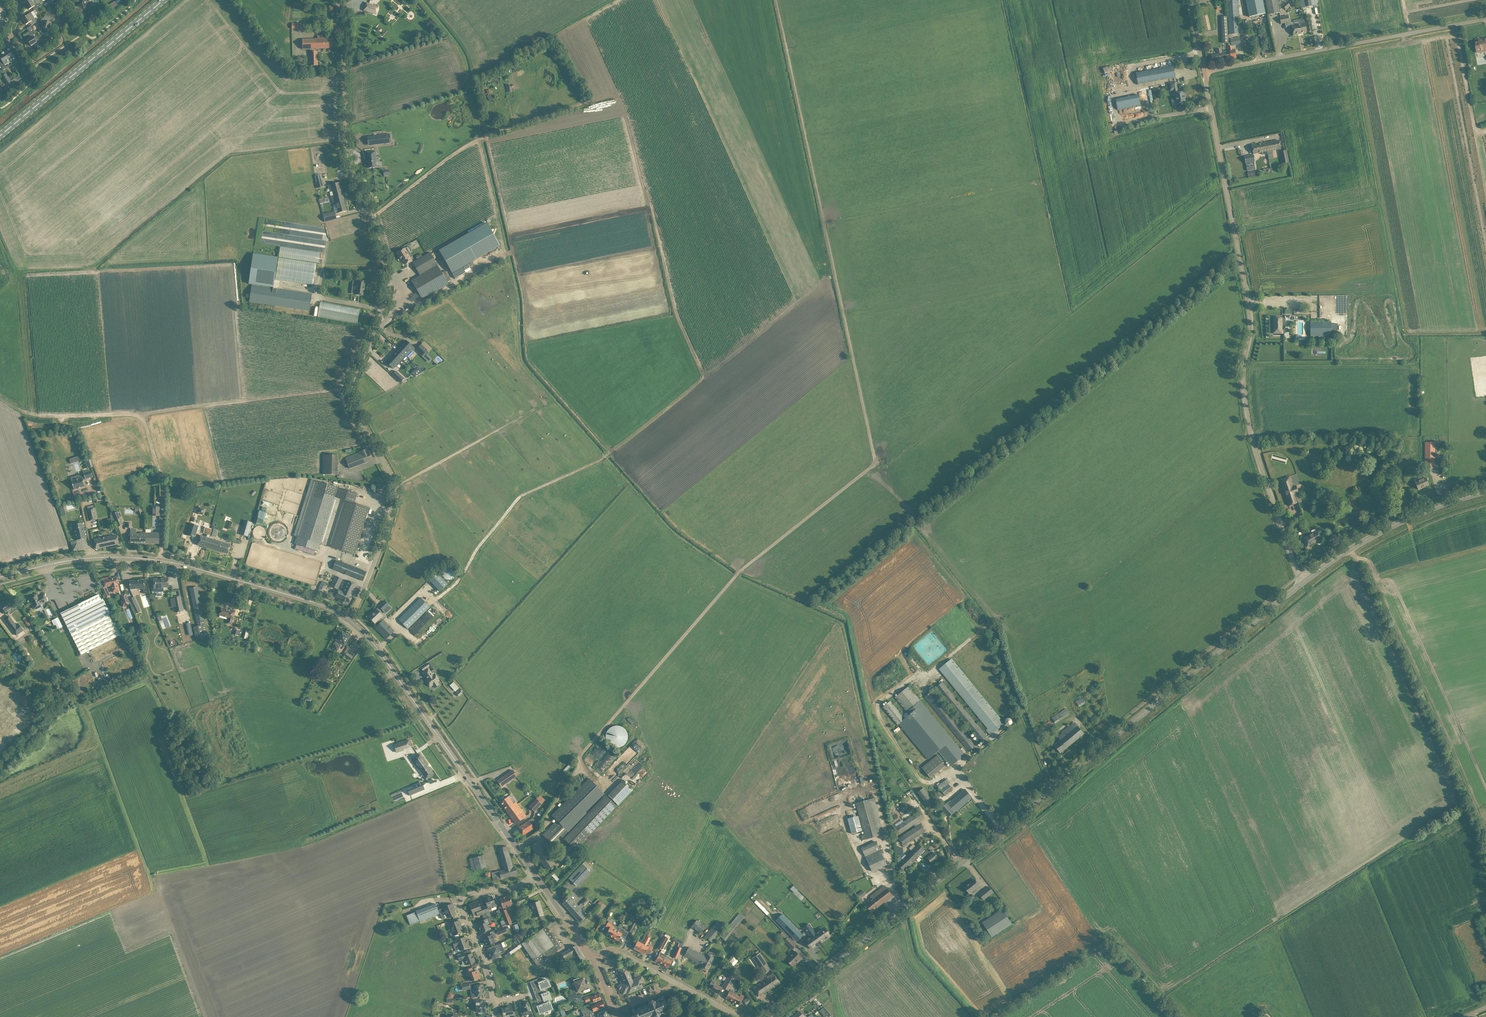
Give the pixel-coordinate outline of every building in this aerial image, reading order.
[(26,4),(29,10),(34,7),(35,10),(40,7),(41,6),(40,4),(42,2),(40,0),(30,0),(27,1),(28,2),(26,4)] [(83,7),(84,8),(86,4),(85,4),(87,0),(89,1),(89,0),(80,0),(78,6),(83,7)] [(1229,35),(1233,34),(1240,34),(1238,4),(1237,0),(1228,0),(1229,35)] [(1249,17),(1265,14),(1262,0),(1246,0),(1249,17)] [(1277,0),(1265,0),(1268,15),(1280,13),(1279,7),(1278,5),(1277,0)] [(1301,8),(1319,5),(1318,0),(1299,0),(1301,8)] [(367,3),(364,10),(376,15),(379,7),(367,3)] [(49,20),(50,17),(52,13),(46,11),(44,17),(41,19),(41,20),(39,27),(41,28),(40,32),(46,34),(48,29),(49,29),(51,23),(46,21),(46,19),(49,20)] [(35,19),(33,17),(31,12),(25,16),(25,17),(23,19),(26,25),(31,22),(33,25),(39,21),(37,18),(35,19)] [(1298,20),(1299,24),(1292,26),(1294,35),(1301,34),(1301,33),(1306,32),(1304,23),(1303,18),(1298,20)] [(31,34),(25,38),(27,41),(28,40),(31,46),(37,42),(34,38),(37,36),(33,30),(31,26),(27,28),(29,33),(30,32),(31,34)] [(325,36),(320,36),(318,36),(318,39),(302,39),(303,49),(334,48),(333,38),(325,39),(325,36)] [(1229,46),(1230,50),(1231,59),(1237,58),(1235,49),(1232,50),(1232,46),(1242,44),(1240,37),(1233,38),(1230,39),(1232,46),(1229,46)] [(1475,43),(1477,53),(1485,51),(1485,48),(1485,39),(1482,40),(1482,39),(1478,39),(1479,42),(1475,43)] [(4,52),(10,61),(13,66),(18,62),(19,63),(22,67),(25,65),(21,58),(20,59),(15,50),(12,52),(10,48),(4,52)] [(1231,59),(1230,50),(1222,52),(1221,49),(1217,50),(1218,54),(1216,54),(1213,54),(1213,55),(1212,55),(1213,61),(1221,60),(1221,61),(1231,59)] [(4,52),(0,54),(0,57),(2,60),(0,61),(0,64),(4,70),(7,68),(4,64),(10,61),(4,52)] [(1106,82),(1114,84),(1124,80),(1126,71),(1123,65),(1118,68),(1119,63),(1118,60),(1113,59),(1105,63),(1103,69),(1104,69),(1103,74),(1106,82)] [(1173,66),(1136,73),(1138,85),(1175,77),(1173,66)] [(2,76),(8,84),(10,87),(13,85),(11,82),(10,81),(6,74),(2,76)] [(1176,95),(1177,104),(1186,103),(1184,96),(1185,95),(1185,92),(1178,93),(1176,82),(1169,83),(1170,91),(1174,90),(1175,95),(1176,95)] [(1115,100),(1117,110),(1141,105),(1139,95),(1115,100)] [(373,136),(367,137),(368,145),(374,145),(391,143),(390,134),(373,136)] [(1279,140),(1265,143),(1267,153),(1273,152),(1272,150),(1281,149),(1279,140)] [(1267,153),(1265,143),(1252,145),(1253,154),(1262,152),(1262,154),(1267,153)] [(1280,151),(1283,164),(1289,163),(1287,150),(1280,151)] [(375,151),(366,152),(367,159),(369,168),(376,167),(376,162),(377,162),(375,151)] [(1245,163),(1246,163),(1247,168),(1255,166),(1254,161),(1255,161),(1254,155),(1244,157),(1245,163)] [(375,182),(395,173),(392,166),(372,174),(375,182)] [(317,188),(324,186),(321,174),(315,176),(317,182),(315,182),(317,188)] [(340,182),(328,185),(331,196),(342,193),(340,182)] [(342,193),(331,196),(333,205),(336,204),(338,213),(342,212),(347,211),(342,193)] [(326,212),(327,214),(323,215),(325,222),(337,219),(335,212),(330,213),(329,211),(326,212)] [(487,223),(439,250),(452,273),(462,267),(500,246),(487,223)] [(402,250),(397,252),(399,256),(398,256),(399,259),(401,262),(404,260),(406,264),(411,262),(412,261),(410,258),(408,253),(410,252),(412,251),(409,246),(405,248),(402,250)] [(448,284),(437,265),(438,264),(437,262),(436,263),(434,259),(437,258),(434,253),(431,254),(430,252),(412,262),(420,275),(411,280),(422,299),(448,284)] [(278,257),(253,254),(249,284),(274,287),(278,257)] [(462,267),(452,273),(455,278),(465,272),(462,267)] [(442,273),(448,282),(451,280),(445,271),(442,273)] [(352,285),(351,293),(355,294),(363,295),(364,289),(364,287),(365,287),(366,282),(357,280),(356,286),(352,285)] [(249,302),(304,310),(309,311),(312,294),(252,285),(249,302)] [(318,315),(318,317),(358,323),(361,308),(321,302),(320,307),(316,306),(315,314),(318,315)] [(1273,318),(1273,333),(1273,335),(1282,335),(1282,333),(1285,333),(1285,318),(1282,318),(1282,317),(1279,317),(1279,318),(1277,318),(1277,317),(1274,317),(1274,318),(1273,318)] [(1311,322),(1311,336),(1317,336),(1332,336),(1331,321),(1311,322)] [(406,341),(398,349),(406,356),(408,357),(409,358),(414,353),(413,352),(415,349),(409,344),(406,341)] [(421,345),(416,350),(424,358),(427,354),(429,352),(427,351),(428,350),(421,345)] [(398,349),(386,362),(390,365),(393,368),(394,367),(394,368),(395,368),(397,366),(396,365),(398,362),(399,363),(402,359),(405,361),(408,357),(406,356),(398,349)] [(412,362),(410,364),(414,368),(411,372),(416,376),(423,372),(412,362)] [(392,375),(401,382),(404,379),(395,371),(392,375)] [(1425,468),(1435,468),(1435,442),(1425,442),(1425,468)] [(367,449),(363,451),(360,452),(360,453),(346,458),(350,469),(372,460),(367,449)] [(323,474),(338,475),(338,455),(323,454),(323,474)] [(72,481),(71,481),(74,489),(85,486),(83,480),(85,479),(86,479),(93,477),(91,470),(83,473),(85,477),(82,478),(82,477),(76,479),(76,477),(74,476),(72,477),(71,479),(72,481)] [(1280,479),(1289,506),(1298,503),(1295,494),(1299,493),(1296,486),(1292,487),(1289,477),(1280,479)] [(1415,482),(1416,485),(1418,490),(1428,485),(1426,481),(1425,478),(1415,482)] [(320,544),(326,546),(355,554),(369,507),(354,503),(357,493),(338,487),(311,479),(294,536),(297,537),(294,544),(318,551),(320,544)] [(88,509),(90,521),(97,519),(94,508),(88,509)] [(113,513),(115,519),(118,527),(123,525),(117,512),(113,513)] [(246,519),(241,534),(250,536),(254,522),(246,519)] [(82,523),(73,525),(77,540),(86,538),(82,523)] [(191,523),(187,535),(195,537),(199,525),(191,523)] [(199,540),(198,545),(206,547),(209,538),(212,529),(206,527),(204,533),(207,534),(206,537),(201,535),(199,540)] [(130,543),(146,543),(146,533),(141,533),(141,534),(136,534),(136,530),(131,529),(131,534),(130,534),(130,543)] [(1317,531),(1307,536),(1302,539),(1306,546),(1321,538),(1319,535),(1321,533),(1322,532),(1321,530),(1319,530),(1317,531)] [(146,533),(146,543),(159,543),(159,533),(146,533)] [(94,539),(95,544),(96,549),(119,544),(117,535),(112,536),(94,539)] [(209,538),(206,547),(228,554),(229,549),(231,544),(209,538)] [(333,568),(358,579),(363,580),(366,572),(336,560),(333,568)] [(442,572),(442,573),(442,574),(442,575),(443,576),(443,577),(444,578),(445,579),(446,579),(447,580),(448,580),(449,580),(450,580),(451,580),(451,579),(452,579),(453,579),(453,578),(454,578),(454,577),(455,576),(455,575),(456,574),(456,573),(456,572),(455,571),(455,570),(455,569),(454,569),(454,568),(453,568),(453,567),(452,567),(451,566),(450,566),(449,566),(448,566),(447,566),(446,566),(446,567),(445,567),(444,568),(443,568),(443,569),(442,570),(442,571),(442,572)] [(429,580),(440,591),(447,584),(436,573),(429,580)] [(103,580),(98,582),(102,588),(105,587),(111,586),(112,588),(113,590),(115,591),(117,591),(119,591),(118,585),(117,585),(117,584),(119,584),(117,577),(111,578),(111,576),(103,578),(103,580)] [(336,576),(331,586),(337,589),(342,579),(336,576)] [(154,579),(154,584),(154,592),(164,591),(164,587),(169,587),(168,578),(154,579)] [(130,581),(130,589),(145,588),(144,580),(130,581)] [(348,581),(347,580),(342,592),(339,590),(336,596),(349,603),(358,585),(348,580),(348,581)] [(204,619),(199,591),(198,587),(190,588),(198,626),(193,627),(196,638),(208,636),(206,626),(205,626),(204,620),(204,619)] [(126,593),(122,595),(124,602),(121,603),(123,607),(130,604),(129,601),(126,593)] [(61,613),(81,655),(119,636),(109,614),(110,613),(103,599),(101,599),(99,594),(87,600),(81,603),(61,613)] [(32,603),(34,607),(34,608),(47,601),(46,599),(44,595),(40,597),(40,598),(38,599),(37,595),(30,598),(32,603)] [(176,612),(183,611),(180,596),(173,597),(176,612)] [(134,597),(129,599),(136,613),(141,611),(134,597)] [(421,597),(402,616),(398,619),(408,629),(430,607),(421,597)] [(17,610),(14,606),(9,599),(4,603),(3,603),(1,605),(6,612),(8,614),(11,612),(11,614),(17,610)] [(379,607),(382,610),(383,610),(389,605),(385,601),(379,607)] [(49,617),(54,614),(49,606),(45,608),(49,617)] [(222,608),(220,613),(220,615),(228,617),(227,623),(231,624),(233,619),(233,620),(235,611),(231,610),(222,608)] [(382,616),(380,613),(376,609),(369,617),(377,625),(375,628),(386,639),(394,631),(383,620),(380,618),(382,616)] [(23,619),(28,626),(31,624),(26,617),(23,619)] [(10,618),(5,622),(14,634),(20,629),(15,622),(14,624),(10,618)] [(342,631),(339,635),(336,640),(336,641),(334,644),(335,645),(333,648),(337,651),(339,647),(338,646),(341,642),(344,645),(350,637),(349,636),(350,636),(347,634),(347,635),(342,631)] [(345,655),(351,660),(356,652),(350,648),(345,655)] [(1004,723),(951,659),(939,669),(985,725),(988,728),(986,730),(990,734),(992,733),(1004,723)] [(434,688),(439,684),(437,682),(439,680),(435,674),(437,672),(434,669),(431,671),(428,668),(423,672),(427,679),(426,680),(430,687),(433,685),(434,688)] [(61,681),(55,687),(59,690),(65,685),(61,681)] [(454,690),(455,691),(458,688),(457,687),(458,686),(454,682),(450,685),(454,690)] [(950,727),(966,747),(970,751),(987,737),(943,682),(936,688),(958,715),(954,719),(931,692),(925,697),(947,724),(946,725),(948,728),(950,727)] [(906,710),(901,714),(891,701),(883,707),(898,725),(899,724),(928,759),(939,751),(951,766),(965,755),(908,686),(895,697),(906,710)] [(1077,700),(1075,701),(1079,707),(1085,703),(1081,696),(1076,698),(1077,700)] [(1052,718),(1055,723),(1069,714),(1066,709),(1052,718)] [(1050,721),(1042,726),(1045,730),(1052,725),(1050,721)] [(1054,745),(1057,749),(1060,753),(1084,734),(1074,722),(1061,733),(1062,733),(1058,737),(1061,740),(1054,745)] [(606,736),(606,737),(606,738),(606,739),(606,740),(607,741),(607,742),(607,743),(608,744),(609,744),(609,745),(610,746),(611,746),(612,746),(613,747),(614,747),(615,747),(616,748),(617,748),(618,747),(619,747),(620,747),(621,747),(622,746),(623,745),(624,745),(625,744),(625,743),(626,742),(627,741),(627,740),(627,739),(627,738),(627,737),(627,736),(627,735),(627,734),(627,733),(626,732),(626,731),(625,730),(624,729),(624,728),(623,728),(622,727),(621,727),(620,726),(619,726),(618,726),(617,726),(616,726),(615,726),(614,726),(613,726),(612,727),(611,727),(610,728),(609,729),(608,730),(607,731),(607,732),(606,733),(606,734),(606,735),(606,736)] [(394,744),(396,752),(404,750),(404,749),(411,746),(409,740),(394,744)] [(419,754),(411,760),(418,769),(419,769),(426,779),(433,773),(419,754)] [(922,767),(931,778),(946,765),(937,754),(922,767)] [(513,770),(503,776),(497,781),(501,787),(517,776),(513,770)] [(557,821),(543,835),(544,836),(552,844),(560,836),(562,837),(568,832),(566,830),(603,793),(590,779),(566,802),(552,816),(557,821)] [(953,790),(949,784),(951,782),(948,779),(946,780),(938,785),(941,790),(945,796),(953,790)] [(622,780),(608,795),(619,805),(633,790),(622,780)] [(425,789),(422,782),(407,788),(410,795),(425,789)] [(917,792),(923,800),(928,806),(929,808),(935,803),(929,796),(923,788),(917,792)] [(966,791),(951,802),(951,801),(941,808),(949,817),(969,801),(967,798),(970,796),(966,791)] [(504,799),(500,802),(516,824),(520,821),(526,816),(516,802),(513,803),(508,796),(504,799)] [(607,796),(597,807),(565,840),(575,850),(617,806),(607,796)] [(861,836),(863,840),(884,835),(874,798),(857,803),(865,834),(861,836)] [(529,807),(535,812),(542,804),(536,799),(529,807)] [(920,811),(895,828),(899,834),(919,821),(918,820),(924,816),(920,811)] [(858,816),(848,819),(852,833),(862,830),(858,816)] [(523,835),(534,828),(538,826),(533,818),(518,827),(523,835)] [(924,821),(915,828),(900,838),(905,845),(929,828),(924,821)] [(538,841),(535,843),(531,846),(547,870),(554,865),(538,841)] [(876,841),(862,847),(873,871),(887,865),(876,841)] [(898,864),(901,867),(904,871),(925,850),(922,847),(923,845),(920,842),(898,864)] [(492,873),(492,876),(494,881),(517,874),(515,867),(513,867),(507,846),(498,849),(504,870),(492,873)] [(562,851),(567,858),(575,852),(569,846),(562,851)] [(555,852),(564,864),(569,861),(560,848),(555,852)] [(921,855),(922,855),(923,857),(926,856),(932,863),(938,858),(934,853),(931,855),(927,850),(921,855)] [(481,856),(470,858),(473,870),(483,868),(481,856)] [(585,861),(582,864),(569,878),(576,885),(590,871),(593,867),(585,861)] [(557,883),(561,880),(555,872),(551,875),(557,883)] [(965,888),(968,891),(969,893),(976,889),(977,891),(981,887),(975,879),(965,888)] [(866,905),(868,908),(872,912),(893,895),(885,886),(871,896),(873,899),(866,905)] [(989,887),(984,891),(986,893),(981,897),(984,900),(993,892),(989,887)] [(562,903),(571,913),(578,906),(573,901),(575,899),(575,897),(573,895),(572,895),(570,897),(562,903)] [(486,905),(483,906),(485,913),(489,911),(488,909),(496,907),(495,905),(492,896),(484,899),(486,905)] [(512,904),(511,900),(509,896),(500,899),(501,904),(503,908),(512,904)] [(581,903),(578,906),(571,913),(580,922),(587,916),(580,909),(590,900),(587,897),(581,903)] [(477,916),(483,914),(485,919),(487,918),(485,913),(483,906),(480,907),(478,901),(469,905),(473,916),(477,914),(477,916)] [(531,904),(535,917),(543,915),(539,901),(531,904)] [(606,906),(601,901),(591,911),(596,916),(606,906)] [(416,911),(406,915),(410,925),(420,921),(445,911),(448,918),(456,914),(453,908),(454,907),(452,904),(443,907),(444,908),(438,910),(435,904),(416,911)] [(501,912),(506,923),(507,926),(512,924),(511,921),(506,909),(501,911),(501,912)] [(983,922),(992,937),(1012,924),(1002,910),(983,922)] [(720,936),(725,940),(744,917),(739,913),(720,936)] [(776,920),(792,936),(798,930),(782,913),(776,920)] [(491,917),(487,918),(485,919),(480,921),(481,924),(478,926),(479,928),(479,929),(480,932),(481,932),(481,933),(489,930),(487,924),(489,923),(489,922),(493,921),(491,917)] [(646,925),(645,927),(649,929),(651,925),(639,919),(637,924),(638,924),(639,922),(646,925)] [(452,927),(455,935),(458,934),(462,932),(460,927),(461,926),(459,920),(449,924),(451,928),(452,927)] [(692,926),(696,930),(701,933),(706,927),(697,920),(692,926)] [(633,921),(628,931),(631,932),(636,922),(633,921)] [(705,937),(712,942),(725,926),(718,921),(705,937)] [(612,937),(616,930),(618,927),(615,925),(614,926),(607,923),(605,926),(609,928),(606,934),(612,937)] [(507,925),(504,927),(496,930),(498,934),(506,931),(509,930),(507,925)] [(526,941),(521,943),(523,946),(536,965),(556,952),(561,949),(555,940),(552,942),(543,929),(526,941)] [(813,929),(808,933),(811,937),(807,940),(813,949),(817,945),(818,946),(820,945),(819,944),(820,943),(821,944),(822,943),(822,942),(830,936),(826,931),(825,932),(824,931),(822,929),(816,933),(813,929)] [(616,930),(612,937),(618,941),(622,935),(625,937),(627,933),(620,930),(619,932),(616,930)] [(785,940),(785,941),(793,949),(796,946),(782,931),(779,934),(785,940)] [(515,935),(518,939),(515,941),(519,945),(521,943),(526,941),(520,932),(515,935)] [(492,935),(488,936),(484,938),(486,945),(491,944),(495,942),(493,939),(496,937),(495,934),(492,935)] [(633,949),(639,952),(647,935),(645,934),(642,940),(639,938),(637,941),(636,944),(633,949)] [(647,935),(639,952),(644,954),(646,952),(650,954),(653,948),(649,945),(648,947),(646,946),(650,938),(649,937),(650,934),(648,934),(648,935),(647,935)] [(668,938),(664,936),(658,948),(662,950),(668,938)] [(465,937),(461,939),(459,939),(458,938),(452,941),(454,947),(459,945),(461,950),(465,949),(466,949),(469,948),(468,948),(469,947),(468,943),(467,940),(465,937)] [(501,943),(496,945),(492,947),(493,949),(488,951),(491,959),(492,959),(492,960),(495,959),(494,958),(499,956),(498,952),(502,951),(501,949),(503,948),(501,943)] [(519,945),(509,952),(511,954),(523,946),(521,943),(519,945)] [(580,960),(583,959),(576,945),(569,949),(569,950),(562,954),(568,965),(576,960),(577,961),(580,960)] [(678,946),(673,957),(677,959),(681,948),(678,946)] [(705,969),(707,970),(713,958),(707,954),(706,957),(695,950),(694,951),(692,950),(692,949),(688,947),(684,955),(702,965),(701,967),(702,968),(703,968),(705,969)] [(755,952),(757,955),(752,958),(763,975),(771,969),(760,953),(759,953),(758,951),(755,952)] [(797,963),(799,961),(802,958),(795,951),(786,960),(789,963),(793,966),(797,963)] [(472,953),(471,953),(466,955),(465,952),(457,955),(459,961),(464,959),(467,965),(475,962),(472,953)] [(655,960),(662,964),(665,957),(662,955),(663,953),(660,952),(655,960)] [(665,957),(662,964),(669,967),(673,959),(667,955),(665,957)] [(638,977),(632,980),(626,968),(627,967),(626,964),(623,966),(622,967),(619,961),(613,957),(611,960),(616,963),(619,968),(616,969),(622,984),(618,985),(620,989),(621,988),(623,994),(624,993),(625,993),(628,992),(628,993),(642,987),(646,985),(642,975),(638,977)] [(733,957),(727,964),(731,968),(738,961),(733,957)] [(472,968),(467,969),(464,970),(466,976),(470,975),(472,981),(480,978),(480,977),(479,974),(477,970),(473,972),(472,968)] [(725,988),(732,977),(733,975),(731,972),(729,975),(722,987),(725,988)] [(753,988),(756,992),(759,997),(773,987),(774,987),(780,983),(773,973),(767,977),(767,978),(753,988)] [(732,977),(725,988),(728,990),(735,979),(732,977)] [(579,978),(574,980),(573,980),(577,991),(586,988),(586,987),(585,983),(584,984),(583,979),(580,980),(579,978)] [(538,1009),(539,1012),(540,1012),(540,1013),(541,1013),(546,1011),(547,1010),(548,1011),(549,1010),(550,1009),(551,1009),(552,1008),(551,1008),(551,1007),(550,1004),(549,1004),(548,1002),(545,1003),(545,1001),(546,1001),(548,1000),(547,1000),(549,999),(549,1000),(550,999),(551,999),(551,998),(549,994),(548,994),(548,992),(545,993),(544,989),(549,987),(550,986),(550,985),(548,981),(547,981),(546,979),(538,982),(538,983),(536,984),(536,985),(533,986),(536,994),(535,994),(536,999),(538,998),(540,1003),(541,1002),(541,1005),(538,1006),(539,1008),(538,1008),(538,1009)] [(712,980),(710,984),(709,987),(712,988),(711,990),(718,994),(722,988),(717,985),(719,983),(712,980)] [(474,986),(475,991),(473,991),(473,993),(470,993),(471,997),(476,997),(480,996),(485,995),(485,994),(485,993),(485,990),(484,989),(483,984),(478,985),(474,986)] [(726,998),(732,1001),(736,995),(737,993),(730,989),(728,993),(726,998)] [(569,1001),(575,999),(578,998),(575,992),(567,995),(569,999),(569,1001)] [(578,998),(575,999),(576,1003),(582,1001),(583,1003),(589,1001),(593,1000),(594,1002),(596,1001),(601,999),(598,994),(592,996),(591,995),(582,999),(582,997),(578,998)] [(736,995),(732,1001),(739,1005),(741,1000),(743,996),(740,995),(739,997),(736,995)] [(631,1011),(633,1015),(631,1015),(631,1016),(659,1016),(660,1014),(662,1013),(663,1015),(670,1012),(668,1007),(668,1005),(667,1002),(665,1000),(663,996),(656,999),(656,1000),(655,1001),(654,1001),(652,1000),(652,999),(651,999),(649,1001),(648,1001),(649,1002),(648,1004),(647,1004),(645,1005),(644,1005),(641,1007),(641,1006),(641,1007),(638,1008),(638,1007),(637,1008),(638,1008),(634,1010),(633,1009),(634,1008),(633,1008),(633,1009),(632,1009),(631,1009),(632,1010),(632,1011),(631,1011)] [(743,1000),(746,1005),(752,1002),(748,997),(743,1000)] [(482,999),(473,1000),(473,1005),(476,1005),(476,1012),(485,1012),(485,1011),(486,1010),(486,1008),(485,1007),(485,1003),(482,1003),(482,999)] [(586,1008),(586,1007),(581,1009),(584,1016),(580,1016),(590,1016),(589,1014),(600,1009),(604,1007),(602,1001),(597,1003),(586,1008)] [(530,1006),(528,1002),(526,1002),(525,1002),(523,1003),(521,1004),(523,1009),(518,1011),(520,1015),(521,1016),(528,1014),(529,1016),(533,1015),(530,1006)] [(516,1016),(513,1016),(511,1006),(507,1006),(507,1007),(502,1008),(503,1016),(510,1015),(511,1016),(517,1016),(516,1016)] [(820,1010),(823,1014),(826,1016),(829,1014),(827,1011),(824,1007),(820,1010)]
